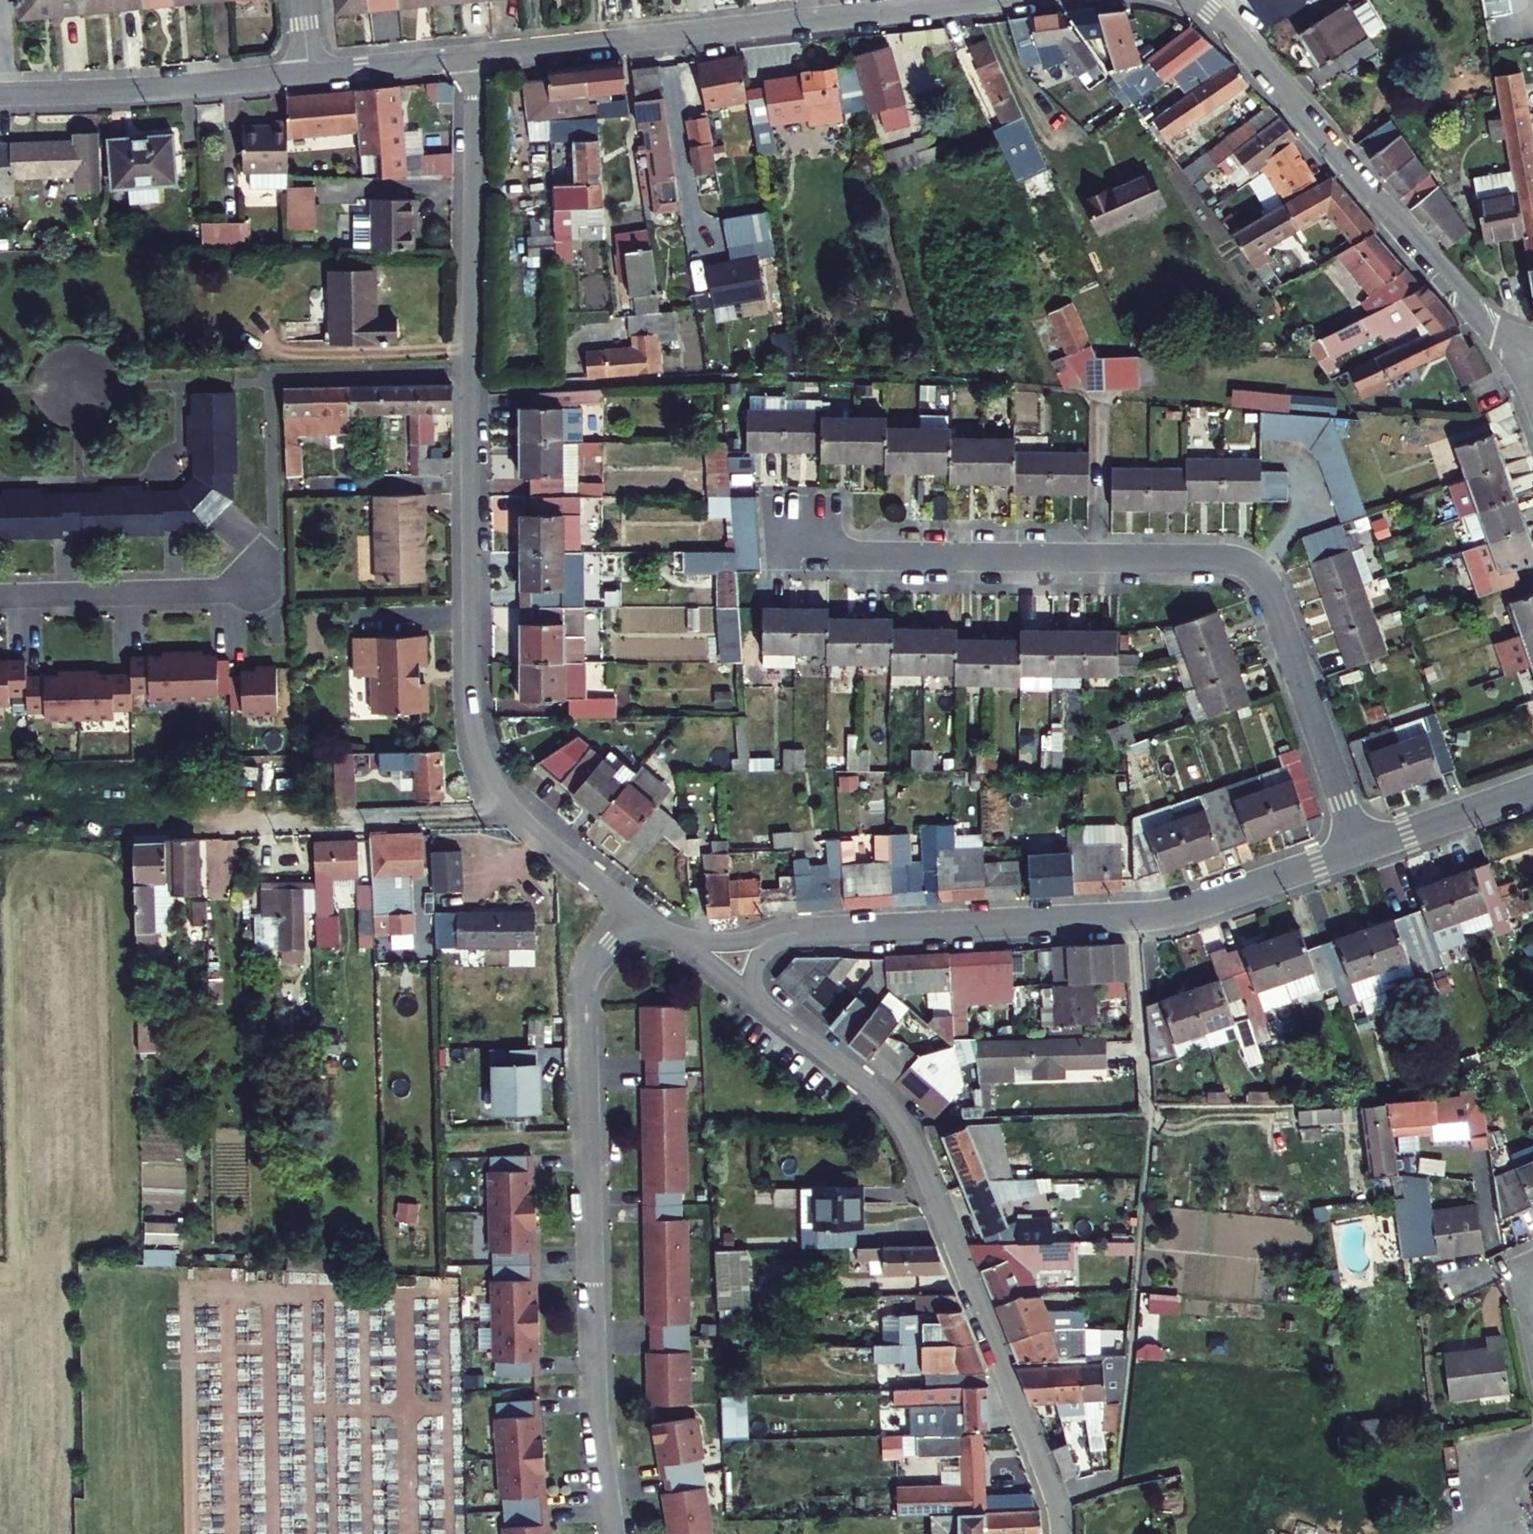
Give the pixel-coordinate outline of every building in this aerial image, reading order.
[(27,15),(57,13),(56,0),(25,0),(27,15)] [(57,13),(88,10),(87,0),(56,0),(57,13)] [(88,10),(117,8),(116,0),(87,0),(88,10)] [(334,12),(365,9),(364,0),(333,0),(334,12)] [(394,0),(364,0),(365,9),(394,7),(394,0)] [(1256,9),(1270,0),(1250,0),(1256,9)] [(1304,3),(1302,0),(1270,0),(1256,9),(1268,27),(1304,3)] [(1503,0),(1482,0),(1483,15),(1503,14),(1503,0)] [(1345,4),(1296,37),(1316,66),(1335,54),(1350,76),(1380,55),(1345,4)] [(1097,16),(1095,13),(1074,16),(1079,23),(1079,28),(1080,33),(1098,58),(1106,56),(1108,72),(1139,65),(1125,14),(1097,16)] [(1103,72),(1062,17),(1010,22),(1024,71),(1063,60),(1083,87),(1103,72)] [(1014,97),(980,25),(957,36),(974,72),(983,67),(1000,104),(1014,97)] [(1207,44),(1187,27),(1143,61),(1158,81),(1207,44)] [(1230,64),(1212,49),(1200,57),(1214,75),(1230,64)] [(696,69),(693,51),(667,54),(670,72),(696,69)] [(745,84),(740,57),(726,59),(731,100),(747,98),(745,84)] [(898,92),(889,58),(856,66),(866,100),(898,92)] [(731,100),(726,59),(702,62),(708,103),(731,100)] [(626,62),(593,65),(596,97),(629,93),(626,62)] [(1161,144),(1248,83),(1230,64),(1214,75),(1146,124),(1161,144)] [(593,65),(549,69),(550,77),(552,100),(596,97),(593,65)] [(664,103),(660,67),(632,70),(637,105),(664,103)] [(1532,319),(1532,172),(1516,70),(1492,74),(1511,190),(1518,231),(1532,319)] [(836,122),(834,72),(802,73),(802,77),(766,77),(767,84),(745,84),(747,98),(755,142),(773,139),(769,119),(804,118),(804,123),(836,122)] [(552,100),(550,77),(523,79),(525,103),(552,100)] [(396,82),(352,86),(355,126),(357,148),(373,146),(374,168),(402,167),(396,82)] [(355,126),(352,86),(286,92),(283,93),(284,118),(285,130),(355,126)] [(893,130),(908,126),(898,92),(866,100),(886,174),(898,171),(881,110),(887,108),(893,130)] [(575,111),(552,112),(552,100),(525,103),(528,122),(553,120),(582,118),(604,117),(603,108),(598,109),(596,106),(578,107),(575,111)] [(663,192),(675,191),(664,103),(637,105),(643,154),(658,153),(663,192)] [(1280,117),(1267,103),(1178,168),(1189,183),(1232,152),(1280,117)] [(632,115),(631,106),(603,108),(604,117),(632,115)] [(704,114),(689,116),(698,170),(719,167),(709,108),(703,109),(704,114)] [(1298,138),(1280,117),(1232,152),(1246,174),(1257,167),(1288,146),(1298,138)] [(268,119),(269,124),(241,125),(243,170),(287,168),(285,130),(284,118),(268,119)] [(554,136),(583,134),(582,118),(553,120),(554,136)] [(1378,173),(1411,147),(1395,120),(1358,148),(1378,173)] [(74,138),(0,144),(0,196),(14,195),(13,178),(77,173),(78,185),(99,184),(95,128),(73,129),(74,138)] [(150,132),(151,139),(107,142),(110,183),(171,179),(169,152),(175,152),(173,130),(150,132)] [(575,140),(577,172),(557,173),(557,182),(565,182),(598,180),(597,139),(575,140)] [(1317,161),(1306,169),(1288,146),(1257,167),(1280,198),(1325,171),(1317,161)] [(1395,195),(1425,169),(1411,147),(1378,173),(1395,195)] [(1162,206),(1147,174),(1083,203),(1097,235),(1162,206)] [(1327,174),(1276,206),(1291,230),(1322,211),(1346,196),(1327,174)] [(314,192),(313,176),(287,177),(289,220),(315,218),(314,192)] [(567,205),(600,207),(598,180),(565,182),(567,205)] [(413,220),(413,190),(369,191),(369,204),(351,205),(352,240),(408,240),(409,219),(413,220)] [(1511,190),(1472,196),(1479,237),(1518,231),(1511,190)] [(1435,208),(1423,191),(1403,206),(1424,233),(1427,231),(1442,250),(1465,236),(1445,201),(1435,208)] [(1370,233),(1374,230),(1346,196),(1322,211),(1334,229),(1316,240),(1327,259),(1328,258),(1370,233)] [(1291,230),(1276,206),(1258,217),(1275,240),(1291,230)] [(245,241),(243,212),(202,213),(204,242),(245,241)] [(767,212),(727,219),(731,246),(772,240),(767,212)] [(550,253),(549,217),(527,218),(528,254),(550,253)] [(1275,240),(1258,217),(1228,236),(1244,259),(1275,240)] [(1379,309),(1417,291),(1370,233),(1328,258),(1359,298),(1353,303),(1363,317),(1379,309)] [(652,251),(625,252),(629,280),(655,277),(652,251)] [(1283,284),(1263,254),(1248,264),(1267,294),(1283,284)] [(723,263),(705,266),(711,305),(763,297),(757,257),(732,261),(732,264),(726,265),(723,263)] [(685,281),(682,259),(663,261),(666,283),(685,281)] [(1317,275),(1312,267),(1302,274),(1307,281),(1317,275)] [(373,317),(372,272),(331,273),(333,342),(394,341),(393,317),(373,317)] [(633,312),(659,311),(655,277),(629,280),(633,312)] [(1449,317),(1423,287),(1417,291),(1379,309),(1391,332),(1380,338),(1386,348),(1449,317)] [(1096,354),(1070,300),(1045,310),(1064,353),(1058,355),(1063,366),(1054,370),(1060,384),(1076,378),(1081,388),(1112,390),(1096,354)] [(1303,347),(1318,370),(1380,338),(1391,332),(1379,309),(1363,317),(1303,347)] [(1469,339),(1464,341),(1453,321),(1449,317),(1386,348),(1337,373),(1352,402),(1376,390),(1373,384),(1444,351),(1458,380),(1482,369),(1469,339)] [(633,334),(634,345),(589,351),(592,374),(657,366),(653,332),(633,334)] [(1137,356),(1096,354),(1112,390),(1134,392),(1137,356)] [(418,475),(416,384),(382,385),(383,414),(405,413),(407,476),(418,475)] [(448,384),(416,384),(418,475),(445,475),(445,460),(421,461),(420,445),(429,445),(428,412),(449,412),(448,384)] [(383,414),(382,385),(351,386),(352,436),(353,443),(363,443),(362,414),(383,414)] [(303,437),(352,436),(351,386),(286,387),(288,479),(304,479),(303,437)] [(202,475),(185,488),(185,527),(211,527),(239,500),(238,473),(243,473),(242,393),(201,394),(201,415),(196,419),(196,428),(201,432),(201,435),(196,440),(196,448),(201,452),(202,475)] [(535,394),(535,409),(526,409),(526,443),(567,444),(586,443),(586,412),(582,412),(582,409),(607,409),(607,394),(535,394)] [(1358,514),(1322,416),(1257,411),(1257,439),(1298,440),(1310,456),(1334,523),(1358,514)] [(821,415),(750,415),(750,457),(821,457),(821,466),(885,467),(885,476),(946,476),(946,486),(1009,487),(1009,496),(1085,497),(1085,457),(1009,456),(1009,447),(946,446),(946,436),(885,435),(885,426),(821,425),(821,415)] [(1500,470),(1489,439),(1451,453),(1462,484),(1500,470)] [(534,496),(566,496),(567,444),(526,443),(525,475),(534,475),(534,496)] [(1257,457),(1181,457),(1181,467),(1106,467),(1106,507),(1180,507),(1180,495),(1283,495),(1283,468),(1257,468),(1257,457)] [(1474,515),(1512,501),(1500,470),(1462,484),(1474,515)] [(170,530),(169,527),(185,527),(185,488),(147,489),(142,484),(134,484),(129,489),(128,489),(123,484),(115,484),(110,489),(48,490),(42,485),(35,485),(30,490),(28,490),(23,485),(15,485),(10,490),(0,490),(0,532),(69,531),(69,524),(88,524),(89,531),(170,530)] [(420,507),(419,490),(370,492),(373,578),(417,577),(415,507),(420,507)] [(523,552),(565,552),(566,496),(534,496),(533,513),(523,513),(523,552)] [(763,577),(759,499),(733,501),(737,578),(763,577)] [(1485,545),(1522,531),(1512,501),(1474,515),(1485,545)] [(1380,652),(1334,523),(1295,536),(1341,665),(1380,652)] [(1532,563),(1532,560),(1522,531),(1485,545),(1458,555),(1475,602),(1516,587),(1510,571),(1532,563)] [(534,606),(565,606),(565,552),(523,552),(523,589),(534,589),(534,606)] [(534,606),(534,589),(523,589),(523,605),(534,606)] [(1505,604),(1517,636),(1532,630),(1532,594),(1505,604)] [(522,619),(533,620),(534,606),(523,605),(522,619)] [(522,662),(564,663),(565,606),(534,606),(533,620),(522,619),(522,662)] [(680,619),(669,619),(669,606),(622,607),(622,629),(680,627),(680,619)] [(833,610),(765,610),(765,654),(833,654),(833,666),(895,666),(895,674),(956,674),(956,684),(1020,684),(1020,674),(1112,674),(1112,631),(1020,631),(1020,640),(956,640),(956,631),(895,631),(895,620),(833,620),(833,610)] [(1245,702),(1212,612),(1170,627),(1203,717),(1245,702)] [(1532,666),(1532,630),(1517,636),(1528,667),(1532,666)] [(422,667),(421,638),(354,640),(355,682),(371,681),(372,716),(423,714),(423,685),(417,685),(416,667),(422,667)] [(155,694),(225,691),(225,683),(236,683),(236,671),(235,654),(223,655),(223,650),(200,652),(200,647),(177,649),(177,653),(137,654),(137,671),(138,687),(155,686),(155,694)] [(16,700),(16,692),(33,691),(32,675),(32,658),(0,659),(0,700),(16,700)] [(249,707),(285,705),(282,660),(270,661),(270,665),(247,666),(247,670),(236,671),(236,683),(237,699),(249,699),(249,707)] [(520,698),(563,699),(564,663),(522,662),(520,662),(520,698)] [(51,715),(121,712),(121,704),(138,704),(138,687),(137,671),(96,672),(96,668),(73,669),(73,673),(32,675),(33,691),(34,708),(51,707),(51,715)] [(616,717),(616,696),(570,696),(570,717),(616,717)] [(1434,709),(1390,725),(1410,779),(1454,763),(1434,709)] [(1410,779),(1390,725),(1348,740),(1368,795),(1410,779)] [(618,771),(577,734),(538,760),(600,816),(629,782),(642,768),(631,758),(618,771)] [(826,747),(826,770),(867,769),(867,746),(826,747)] [(1292,778),(1263,788),(1278,829),(1322,813),(1298,747),(1278,754),(1282,765),(1287,764),(1292,778)] [(930,767),(930,749),(910,750),(911,768),(930,767)] [(441,802),(439,750),(383,751),(383,771),(400,770),(400,785),(415,785),(416,803),(441,802)] [(354,804),(353,753),(336,753),(338,804),(354,804)] [(1263,788),(1258,777),(1216,792),(1235,845),(1278,829),(1263,788)] [(683,857),(682,829),(629,782),(600,816),(644,856),(661,838),(683,857)] [(1235,845),(1216,792),(1202,798),(1206,809),(1176,820),(1191,861),(1235,845)] [(1124,826),(1130,884),(1191,861),(1176,820),(1143,833),(1138,821),(1124,826)] [(196,893),(194,834),(166,835),(167,894),(196,893)] [(162,879),(162,835),(130,836),(131,881),(135,881),(136,929),(142,929),(142,915),(151,915),(151,879),(162,879)] [(422,840),(369,841),(370,883),(371,913),(371,925),(372,939),(411,938),(410,882),(423,882),(422,840)] [(1057,842),(1059,873),(1036,874),(1037,894),(1073,892),(1072,841),(1057,842)] [(1117,841),(1072,841),(1073,892),(1119,889),(1117,841)] [(355,875),(354,842),(316,843),(317,886),(312,886),(312,911),(317,911),(317,914),(334,914),(332,876),(355,875)] [(965,843),(966,860),(933,861),(935,899),(983,897),(982,862),(981,843),(965,843)] [(880,844),(881,869),(854,870),(855,903),(890,902),(888,867),(887,844),(880,844)] [(730,876),(729,846),(715,847),(717,870),(706,870),(708,911),(732,910),(730,876)] [(459,854),(428,855),(429,895),(459,894),(459,854)] [(1493,880),(1484,856),(1440,873),(1461,931),(1492,919),(1496,931),(1509,926),(1496,889),(1493,880)] [(1019,895),(1017,860),(982,862),(983,897),(1019,895)] [(903,882),(902,866),(888,867),(890,902),(926,900),(925,881),(903,882)] [(829,905),(827,871),(794,872),(795,907),(829,905)] [(779,873),(779,888),(760,889),(760,908),(795,907),(794,872),(779,873)] [(1410,884),(1418,906),(1405,911),(1425,965),(1442,959),(1436,945),(1462,935),(1461,931),(1440,873),(1410,884)] [(760,889),(759,875),(737,876),(739,910),(760,908),(760,889)] [(1511,883),(1507,875),(1493,880),(1496,889),(1511,883)] [(732,910),(739,910),(737,876),(730,876),(732,910)] [(371,913),(370,883),(352,883),(352,914),(371,913)] [(300,964),(300,911),(312,911),(312,886),(276,887),(277,964),(300,964)] [(204,927),(203,898),(190,898),(190,928),(204,927)] [(1425,965),(1405,911),(1362,926),(1377,969),(1408,957),(1412,969),(1425,965)] [(353,926),(371,925),(371,913),(352,914),(353,926)] [(339,942),(339,914),(334,914),(317,914),(317,943),(339,942)] [(525,949),(525,914),(430,915),(430,950),(525,949)] [(1377,969),(1362,926),(1318,942),(1333,984),(1377,969)] [(1306,946),(1299,928),(1268,939),(1283,981),(1314,970),(1321,989),(1333,984),(1318,942),(1306,946)] [(1225,955),(1253,1032),(1268,1026),(1262,1010),(1290,1000),(1283,981),(1268,939),(1225,955)] [(1123,947),(1050,952),(1053,986),(1095,983),(1125,981),(1123,947)] [(205,986),(205,949),(196,949),(197,986),(205,986)] [(1219,982),(1190,993),(1209,1047),(1237,1036),(1245,1058),(1260,1053),(1253,1032),(1225,955),(1224,950),(1210,955),(1219,982)] [(948,956),(901,958),(902,983),(914,982),(914,991),(950,989),(948,956)] [(900,989),(893,958),(881,959),(886,982),(875,996),(885,1006),(888,1002),(900,989)] [(1028,958),(1018,959),(1019,974),(1029,973),(1028,958)] [(815,977),(800,963),(784,980),(809,1004),(836,975),(826,966),(815,977)] [(853,982),(849,987),(836,975),(809,1004),(845,1037),(876,1003),(853,982)] [(1054,1010),(1044,1011),(1042,1011),(1043,1029),(1050,1029),(1049,1037),(1082,1034),(1081,1022),(1099,1021),(1095,983),(1053,986),(1054,1010)] [(1043,986),(1044,1011),(1054,1010),(1053,986),(1043,986)] [(1190,993),(1146,1006),(1155,1063),(1209,1047),(1190,993)] [(888,1047),(910,1023),(888,1002),(885,1006),(855,1045),(899,1086),(923,1059),(914,1050),(903,1061),(888,1047)] [(644,1072),(687,1072),(686,1008),(641,1007),(644,1072)] [(945,1035),(923,1059),(899,1086),(937,1122),(966,1089),(954,1056),(965,1050),(966,1063),(977,1063),(976,1052),(976,1042),(953,1043),(945,1035)] [(1099,1043),(1046,1047),(1047,1069),(1100,1066),(1099,1043)] [(1047,1069),(1046,1047),(976,1052),(977,1063),(978,1087),(1009,1085),(1008,1069),(1034,1068),(1034,1083),(1047,1082),(1047,1069)] [(540,1066),(489,1066),(489,1117),(541,1116),(540,1066)] [(1104,1080),(1104,1067),(1064,1069),(1064,1081),(1104,1080)] [(1259,1088),(1272,1088),(1266,1071),(1254,1075),(1259,1088)] [(643,1134),(687,1134),(687,1072),(644,1072),(643,1134)] [(1478,1139),(1470,1089),(1382,1095),(1386,1121),(1391,1121),(1393,1137),(1413,1135),(1411,1118),(1455,1113),(1457,1131),(1459,1131),(1461,1143),(1478,1141),(1478,1139)] [(1386,1121),(1382,1095),(1356,1098),(1365,1172),(1392,1168),(1386,1121)] [(1351,1111),(1351,1100),(1297,1101),(1298,1110),(1351,1111)] [(980,1112),(960,1113),(960,1123),(980,1122),(980,1112)] [(1413,1135),(1414,1143),(1458,1137),(1457,1131),(1455,1113),(1411,1118),(1413,1135)] [(1490,1122),(1476,1124),(1478,1139),(1493,1136),(1490,1122)] [(996,1177),(974,1128),(923,1131),(929,1145),(945,1140),(966,1188),(996,1177)] [(643,1207),(688,1208),(687,1134),(643,1134),(643,1207)] [(1440,1154),(1415,1154),(1414,1169),(1439,1169),(1440,1154)] [(490,1213),(536,1215),(535,1157),(491,1159),(490,1213)] [(1532,1209),(1532,1162),(1490,1180),(1497,1223),(1532,1208),(1532,1209)] [(1458,1244),(1475,1242),(1470,1211),(1426,1218),(1421,1171),(1396,1170),(1401,1205),(1391,1206),(1397,1249),(1457,1240),(1458,1244)] [(1046,1189),(1040,1177),(996,1177),(966,1188),(992,1248),(1000,1248),(1057,1246),(1056,1222),(1015,1223),(1007,1204),(1046,1189)] [(859,1231),(858,1195),(817,1196),(818,1232),(859,1231)] [(644,1270),(689,1271),(688,1208),(643,1207),(644,1270)] [(1326,1217),(1339,1294),(1382,1286),(1369,1209),(1326,1217)] [(490,1267),(538,1267),(536,1215),(490,1213),(490,1267)] [(175,1242),(176,1223),(144,1221),(144,1240),(175,1242)] [(1018,1264),(1009,1267),(1000,1248),(992,1248),(971,1249),(994,1307),(1031,1292),(1018,1264)] [(941,1277),(930,1251),(862,1253),(863,1266),(883,1266),(883,1279),(941,1277)] [(742,1308),(739,1255),(709,1257),(711,1310),(742,1308)] [(492,1325),(540,1322),(538,1267),(490,1267),(492,1325)] [(649,1342),(691,1343),(689,1271),(644,1270),(649,1342)] [(1058,1317),(1048,1292),(1031,1292),(994,1307),(1010,1344),(1050,1329),(1061,1329),(1084,1329),(1083,1316),(1058,1317)] [(970,1345),(950,1300),(915,1301),(916,1333),(885,1333),(886,1348),(970,1345)] [(492,1378),(539,1374),(540,1322),(492,1325),(492,1378)] [(1080,1348),(1069,1348),(1061,1329),(1050,1329),(1010,1344),(1017,1364),(1101,1358),(1100,1341),(1080,1342),(1080,1348)] [(1461,1359),(1461,1354),(1443,1357),(1450,1402),(1510,1393),(1502,1339),(1485,1341),(1487,1355),(1461,1359)] [(647,1409),(689,1410),(691,1343),(649,1342),(647,1409)] [(909,1374),(981,1371),(970,1345),(886,1348),(887,1364),(908,1363),(909,1374)] [(1115,1429),(1123,1361),(1078,1366),(1083,1402),(1105,1399),(1102,1429),(1115,1429)] [(1083,1402),(1078,1366),(1051,1370),(1057,1405),(1060,1418),(1085,1415),(1083,1402)] [(1051,1370),(1014,1374),(1029,1410),(1057,1405),(1051,1370)] [(987,1425),(985,1385),(929,1388),(930,1408),(959,1406),(960,1426),(987,1425)] [(496,1461),(545,1459),(540,1401),(495,1405),(496,1461)] [(935,1433),(934,1418),(922,1419),(923,1434),(935,1433)] [(950,1433),(949,1418),(934,1418),(935,1433),(950,1433)] [(661,1480),(705,1475),(699,1420),(652,1426),(661,1480)] [(979,1471),(977,1431),(950,1433),(935,1433),(923,1434),(909,1435),(910,1454),(957,1452),(958,1472),(979,1471)] [(1054,1448),(1067,1478),(1073,1476),(1067,1442),(1054,1448)] [(501,1512),(549,1511),(545,1459),(496,1461),(501,1512)] [(1030,1495),(980,1498),(979,1471),(958,1472),(958,1485),(893,1489),(894,1516),(926,1514),(1036,1509),(1030,1495)] [(705,1475),(661,1480),(668,1533),(712,1533),(705,1475)] [(1039,1509),(1036,1509),(926,1514),(927,1533),(940,1533),(940,1528),(951,1528),(951,1533),(1040,1533),(1040,1514),(1039,1509)] [(549,1511),(501,1512),(503,1533),(550,1533),(549,1511)]
